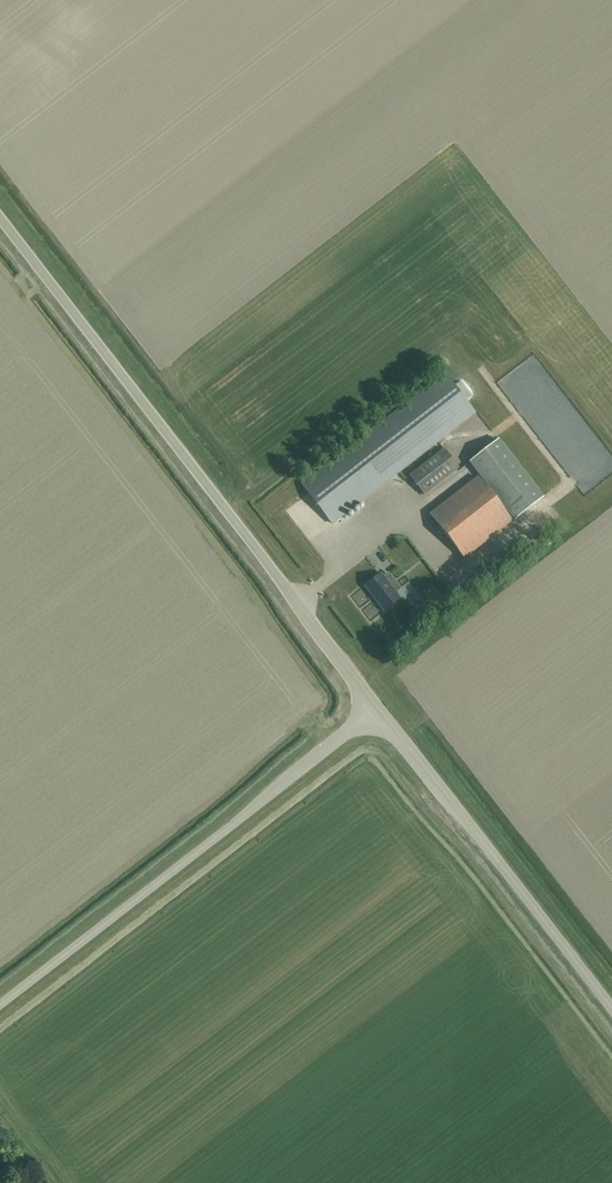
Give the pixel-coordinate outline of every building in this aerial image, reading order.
[(541,388),(551,383),(543,365),(526,373),(528,378),(535,375),(541,388)] [(312,478),(302,485),(332,524),(350,510),(352,513),(354,511),(352,509),(474,413),(444,375),(312,478)] [(498,440),(469,462),(514,520),(543,497),(498,440)] [(464,558),(511,521),(477,478),(430,514),(464,558)] [(383,611),(400,598),(381,574),(364,587),(383,611)] [(411,611),(422,605),(415,593),(404,599),(411,611)]
